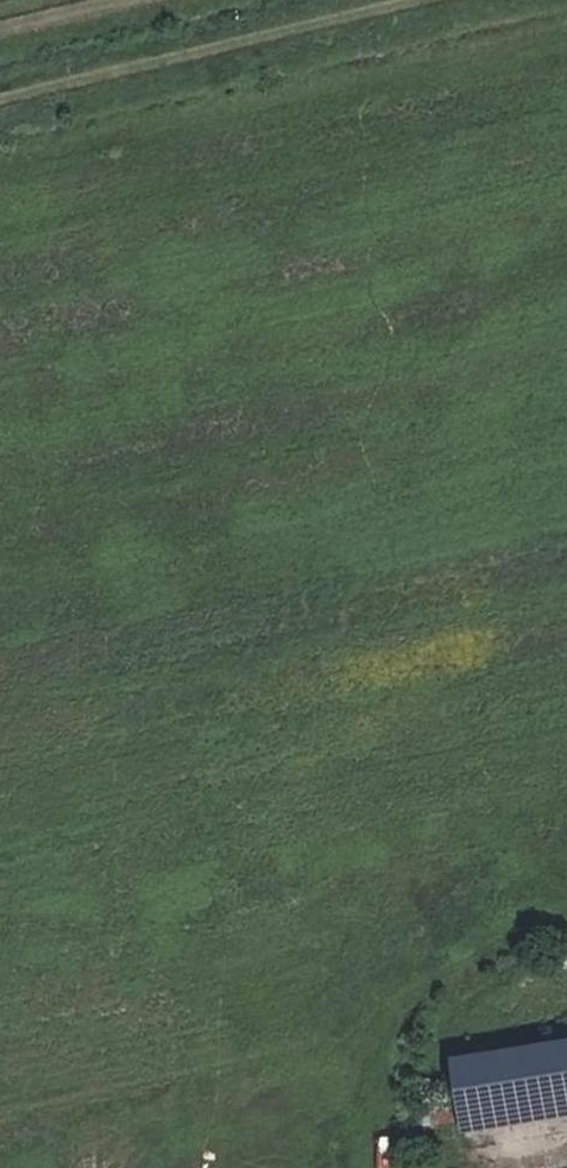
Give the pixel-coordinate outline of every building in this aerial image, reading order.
[(453,1047),(460,1101),(566,1087),(566,1032),(453,1047)]
